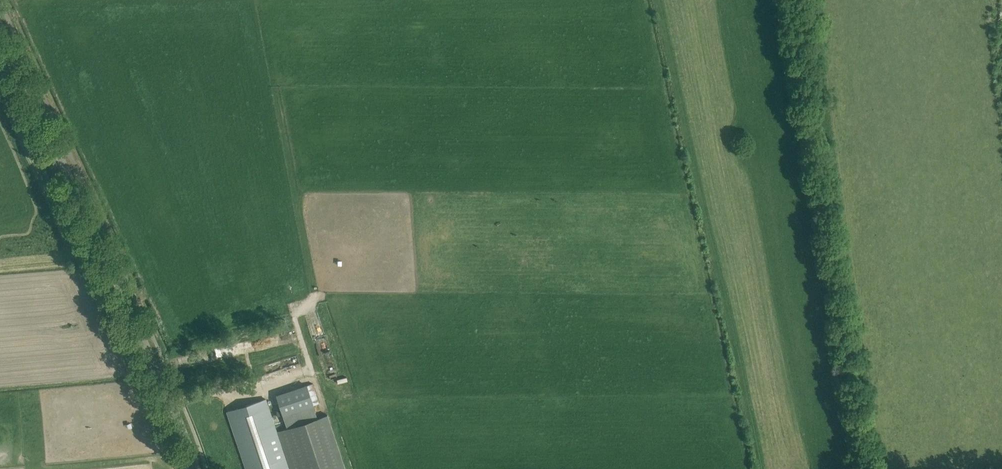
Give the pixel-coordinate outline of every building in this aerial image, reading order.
[(313,384),(276,396),(283,415),(320,403),(313,384)] [(237,408),(227,411),(246,468),(297,468),(294,457),(283,427),(277,408),(270,410),(266,399),(237,408)] [(283,427),(300,468),(344,468),(325,415),(283,427)]
